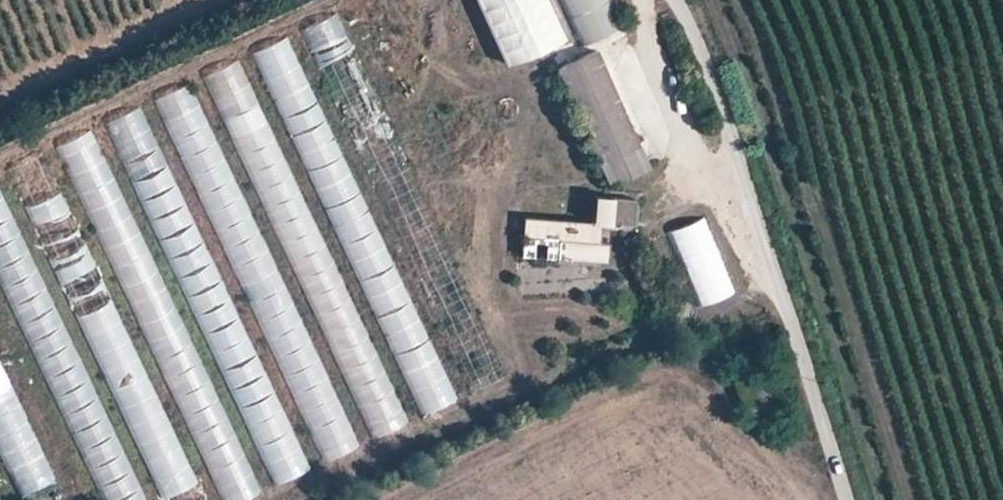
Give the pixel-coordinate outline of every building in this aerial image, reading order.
[(503,61),(564,35),(548,0),(477,0),(503,61)] [(582,47),(621,30),(608,0),(560,0),(582,47)] [(334,8),(301,24),(322,66),(354,51),(334,8)] [(596,50),(560,66),(612,187),(648,171),(636,142),(596,50)] [(207,67),(366,436),(402,421),(243,52),(207,67)] [(372,101),(367,103),(351,62),(323,73),(340,113),(343,112),(351,133),(381,122),(372,101)] [(352,446),(195,74),(159,89),(317,461),(352,446)] [(306,473),(143,96),(108,111),(271,488),(306,473)] [(91,117),(55,131),(120,290),(155,275),(91,117)] [(159,499),(200,499),(45,140),(10,155),(159,499)] [(590,186),(588,213),(633,218),(635,191),(590,186)] [(0,191),(0,272),(7,287),(38,272),(0,191)] [(667,225),(698,304),(734,290),(703,211),(667,225)] [(608,256),(609,214),(520,212),(519,254),(608,256)] [(481,320),(448,334),(471,387),(504,373),(481,320)] [(0,359),(0,471),(9,496),(45,483),(0,359)] [(107,499),(128,499),(124,487),(118,489),(112,472),(99,477),(107,499)]
